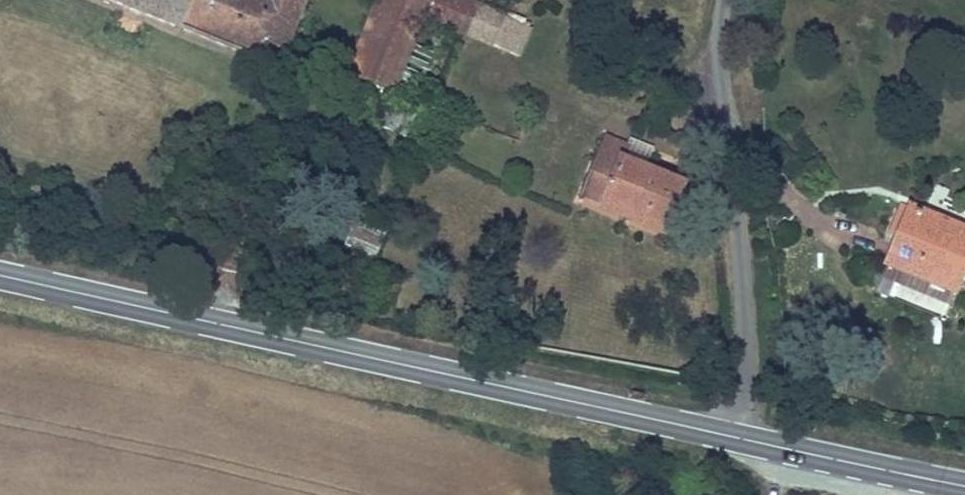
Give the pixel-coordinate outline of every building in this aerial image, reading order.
[(181,29),(182,28),(260,59),(259,61),(263,62),(264,59),(263,59),(266,51),(268,52),(271,44),(285,50),(306,0),(110,0),(181,29)] [(389,91),(395,93),(396,91),(414,46),(425,20),(466,37),(480,4),(470,0),(378,0),(347,74),(355,77),(389,91)] [(480,4),(466,37),(493,48),(494,46),(506,18),(507,15),(480,4)] [(532,29),(506,18),(494,46),(521,57),(532,29)] [(433,53),(414,46),(396,91),(414,98),(433,53)] [(394,132),(406,104),(392,98),(380,126),(394,132)] [(414,140),(425,112),(411,106),(400,134),(414,140)] [(686,183),(646,167),(624,158),(629,147),(627,146),(609,138),(585,196),(603,204),(667,230),(686,183)] [(630,139),(627,146),(629,147),(624,158),(646,167),(654,148),(630,139)] [(888,234),(898,237),(911,204),(902,201),(888,234)] [(665,235),(667,230),(603,204),(601,209),(665,235)] [(961,285),(964,275),(964,231),(940,222),(942,216),(911,204),(898,237),(889,258),(961,285)] [(376,255),(387,226),(358,215),(347,244),(376,255)] [(958,293),(961,285),(889,258),(885,267),(958,293)]
